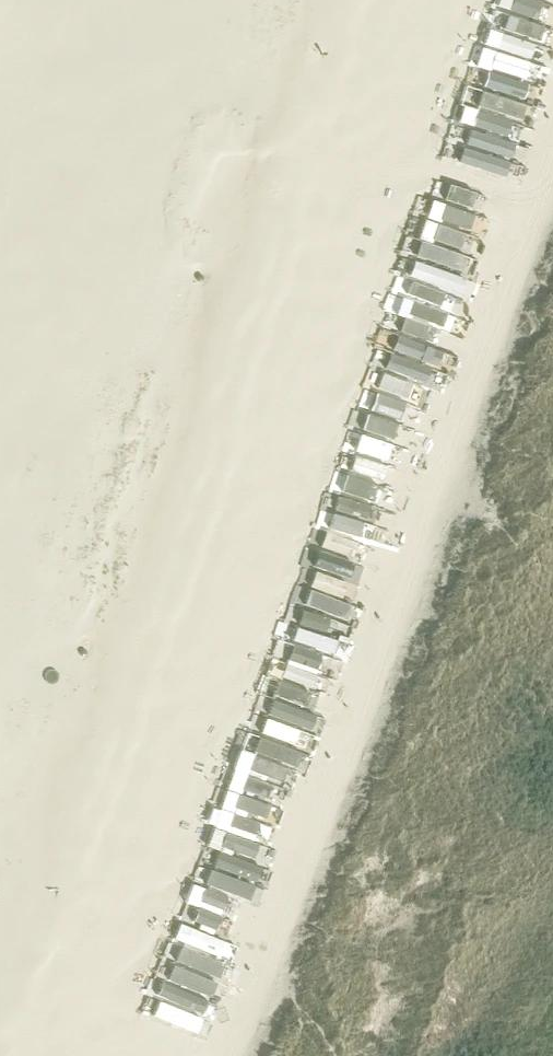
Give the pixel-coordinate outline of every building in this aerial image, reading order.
[(535,0),(519,0),(514,16),(552,30),(552,6),(535,0)] [(514,16),(506,37),(548,51),(552,36),(552,30),(514,16)] [(548,51),(506,37),(499,57),(540,72),(548,51)] [(540,72),(499,57),(492,78),(533,93),(540,72)] [(533,93),(492,78),(485,99),(526,113),(533,93)] [(526,113),(485,99),(477,119),(519,134),(526,113)] [(519,134),(477,119),(470,140),(511,155),(519,134)] [(511,155),(470,140),(463,161),(504,175),(511,155)] [(504,175),(463,161),(455,182),(497,196),(504,175)] [(497,196),(455,182),(448,202),(489,217),(497,196)] [(489,217),(448,202),(441,223),(482,238),(489,217)] [(482,238),(441,223),(434,244),(475,258),(482,238)] [(475,258),(434,244),(426,264),(468,279),(475,258)] [(468,279),(426,264),(419,285),(460,300),(468,279)] [(460,300),(419,285),(412,306),(453,320),(460,300)] [(453,320),(412,306),(405,327),(446,341),(453,320)] [(446,341),(405,327),(397,347),(439,362),(446,341)] [(439,362),(397,347),(390,368),(431,383),(439,362)] [(431,383),(390,368),(383,389),(424,403),(431,383)] [(424,403),(383,389),(376,410),(417,424),(424,403)] [(417,424),(376,410),(368,430),(410,445),(417,424)] [(410,445),(368,430),(361,451),(402,465),(410,445)] [(402,465),(361,451),(354,472),(395,486),(402,465)] [(395,486),(354,472),(346,492),(388,507),(395,486)] [(388,507),(346,492),(339,513),(380,528),(388,507)] [(380,528),(339,513),(332,534),(373,548),(380,528)] [(373,548),(332,534),(325,555),(366,569),(373,548)] [(366,569),(325,555),(317,575),(359,590),(366,569)] [(359,590),(317,575),(310,596),(351,610),(359,590)] [(351,610),(310,596),(303,617),(344,631),(351,610)] [(344,631),(303,617),(296,637),(337,652),(344,631)] [(337,652),(296,637),(288,658),(330,673),(337,652)] [(330,673),(288,658),(281,679),(322,693),(330,673)] [(322,693),(281,679),(274,700),(315,714),(322,693)] [(315,714),(274,700),(266,720),(308,735),(315,714)] [(308,735),(266,720),(259,741),(300,756),(308,735)] [(300,756),(259,741),(252,762),(293,776),(300,756)] [(293,776),(252,762),(245,782),(286,797),(293,776)] [(286,797),(245,782),(237,803),(279,818),(286,797)] [(279,818),(237,803),(230,824),(271,838),(279,818)] [(271,838),(230,824),(223,845),(264,859),(271,838)] [(264,859),(223,845),(216,865),(257,880),(264,859)] [(257,880),(216,865),(208,886),(250,901),(257,880)] [(250,901),(208,886),(201,907),(242,921),(250,901)] [(242,921),(201,907),(194,927),(235,942),(242,921)] [(194,927),(187,948),(228,963),(235,942),(194,927)] [(228,963),(187,948),(179,969),(220,983),(228,963)] [(220,983),(179,969),(172,990),(213,1004),(220,983)] [(213,1004),(172,990),(165,1010),(206,1025),(213,1004)] [(206,1025),(165,1010),(157,1031),(199,1046),(206,1025)]
